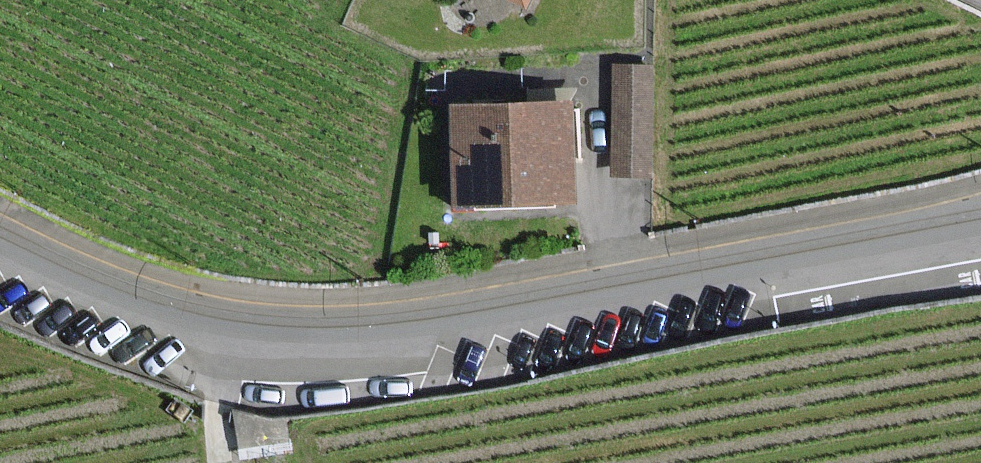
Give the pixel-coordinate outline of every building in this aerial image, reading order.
[(653,183),(654,72),(618,71),(616,183),(653,183)] [(567,205),(563,106),(446,112),(450,211),(567,205)] [(294,457),(285,422),(241,417),(244,457),(294,457)]
